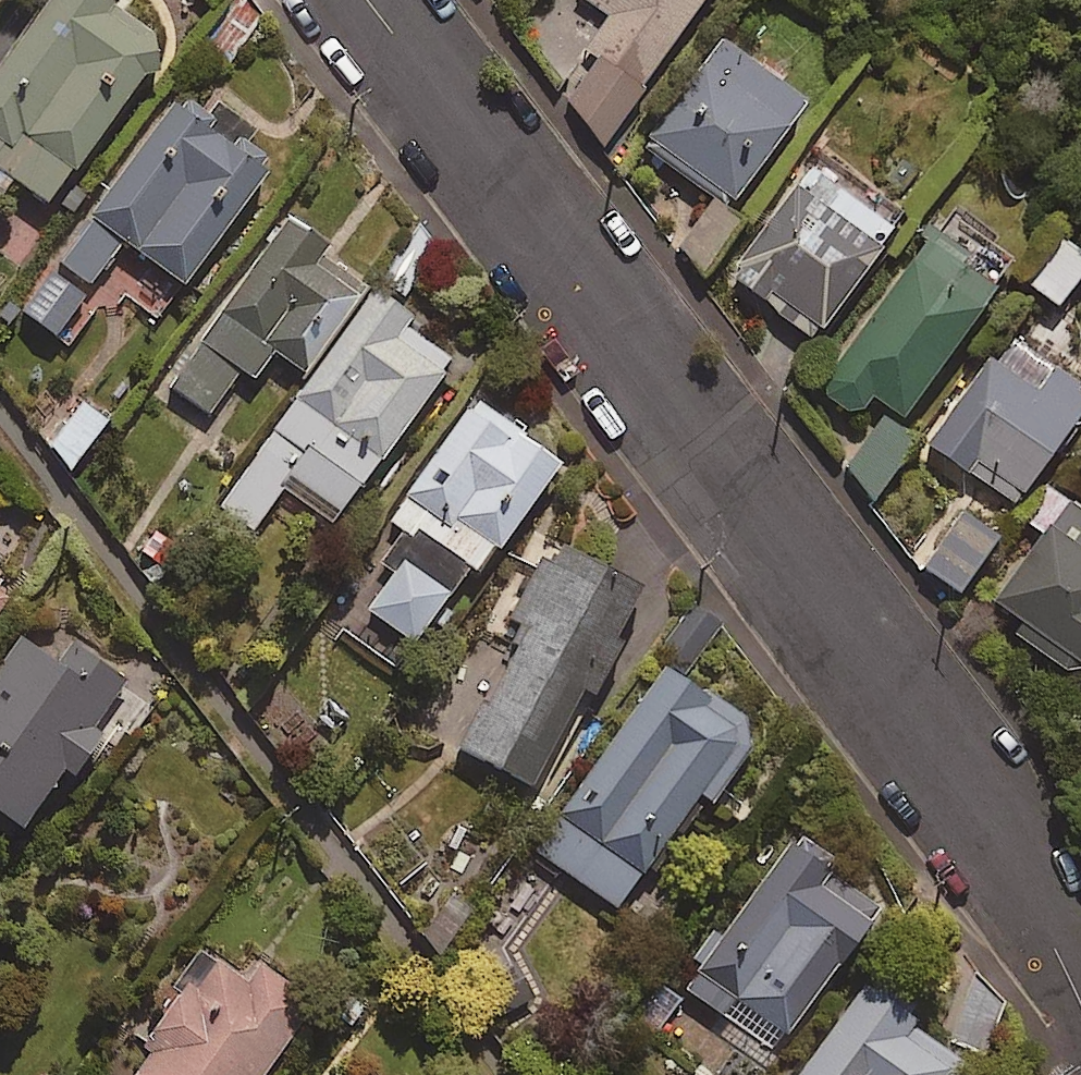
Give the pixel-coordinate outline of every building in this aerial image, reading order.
[(102,0),(46,0),(0,62),(0,194),(1,194),(12,179),(45,203),(152,60),(149,35),(102,0)] [(609,15),(585,51),(597,59),(564,109),(607,138),(699,0),(586,0),(609,15)] [(804,100),(721,40),(644,148),(727,207),(804,100)] [(270,163),(176,95),(58,259),(92,284),(121,243),(151,264),(127,298),(157,320),(270,163)] [(902,212),(817,151),(728,276),(814,337),(902,212)] [(320,245),(284,220),(169,386),(209,414),(240,371),(253,380),(271,353),(303,375),(363,289),(314,254),(320,245)] [(992,291),(913,234),(806,381),(854,416),(870,395),(901,417),(992,291)] [(1065,244),(1032,287),(1056,306),(1080,273),(1080,256),(1065,244)] [(97,306),(49,272),(20,313),(67,347),(97,306)] [(410,314),(376,289),(218,506),(251,530),(281,488),(331,524),(450,361),(401,326),(410,314)] [(989,358),(927,443),(1012,505),(1080,409),(1080,391),(1050,369),(1034,391),(989,358)] [(520,428),(476,397),(388,523),(414,541),(348,636),(395,669),(471,561),(482,569),(556,464),(515,435),(520,428)] [(105,422),(79,402),(47,445),(73,465),(105,422)] [(916,440),(883,417),(842,474),(875,497),(916,440)] [(1054,490),(1028,521),(1044,534),(988,600),(1073,672),(1080,662),(1080,512),(1054,490)] [(996,538),(957,509),(916,564),(956,593),(996,538)] [(638,589),(550,540),(497,635),(515,645),(458,747),(528,786),(638,589)] [(0,587),(0,604),(8,593),(0,587)] [(66,636),(49,660),(20,638),(0,666),(0,817),(17,829),(61,769),(71,776),(100,735),(91,729),(127,680),(66,636)] [(755,737),(661,670),(533,850),(616,909),(698,794),(708,802),(755,737)] [(834,863),(795,833),(679,984),(718,1014),(732,996),(781,1035),(878,910),(827,871),(834,863)] [(473,925),(455,895),(413,920),(431,950),(473,925)] [(207,954),(140,1046),(146,1050),(128,1074),(261,1074),(312,1005),(255,963),(242,979),(207,954)] [(475,987),(492,1020),(534,999),(517,966),(475,987)] [(679,998),(654,981),(629,1019),(655,1036),(679,998)] [(865,983),(798,1074),(948,1074),(958,1062),(907,1025),(913,1017),(865,983)]
